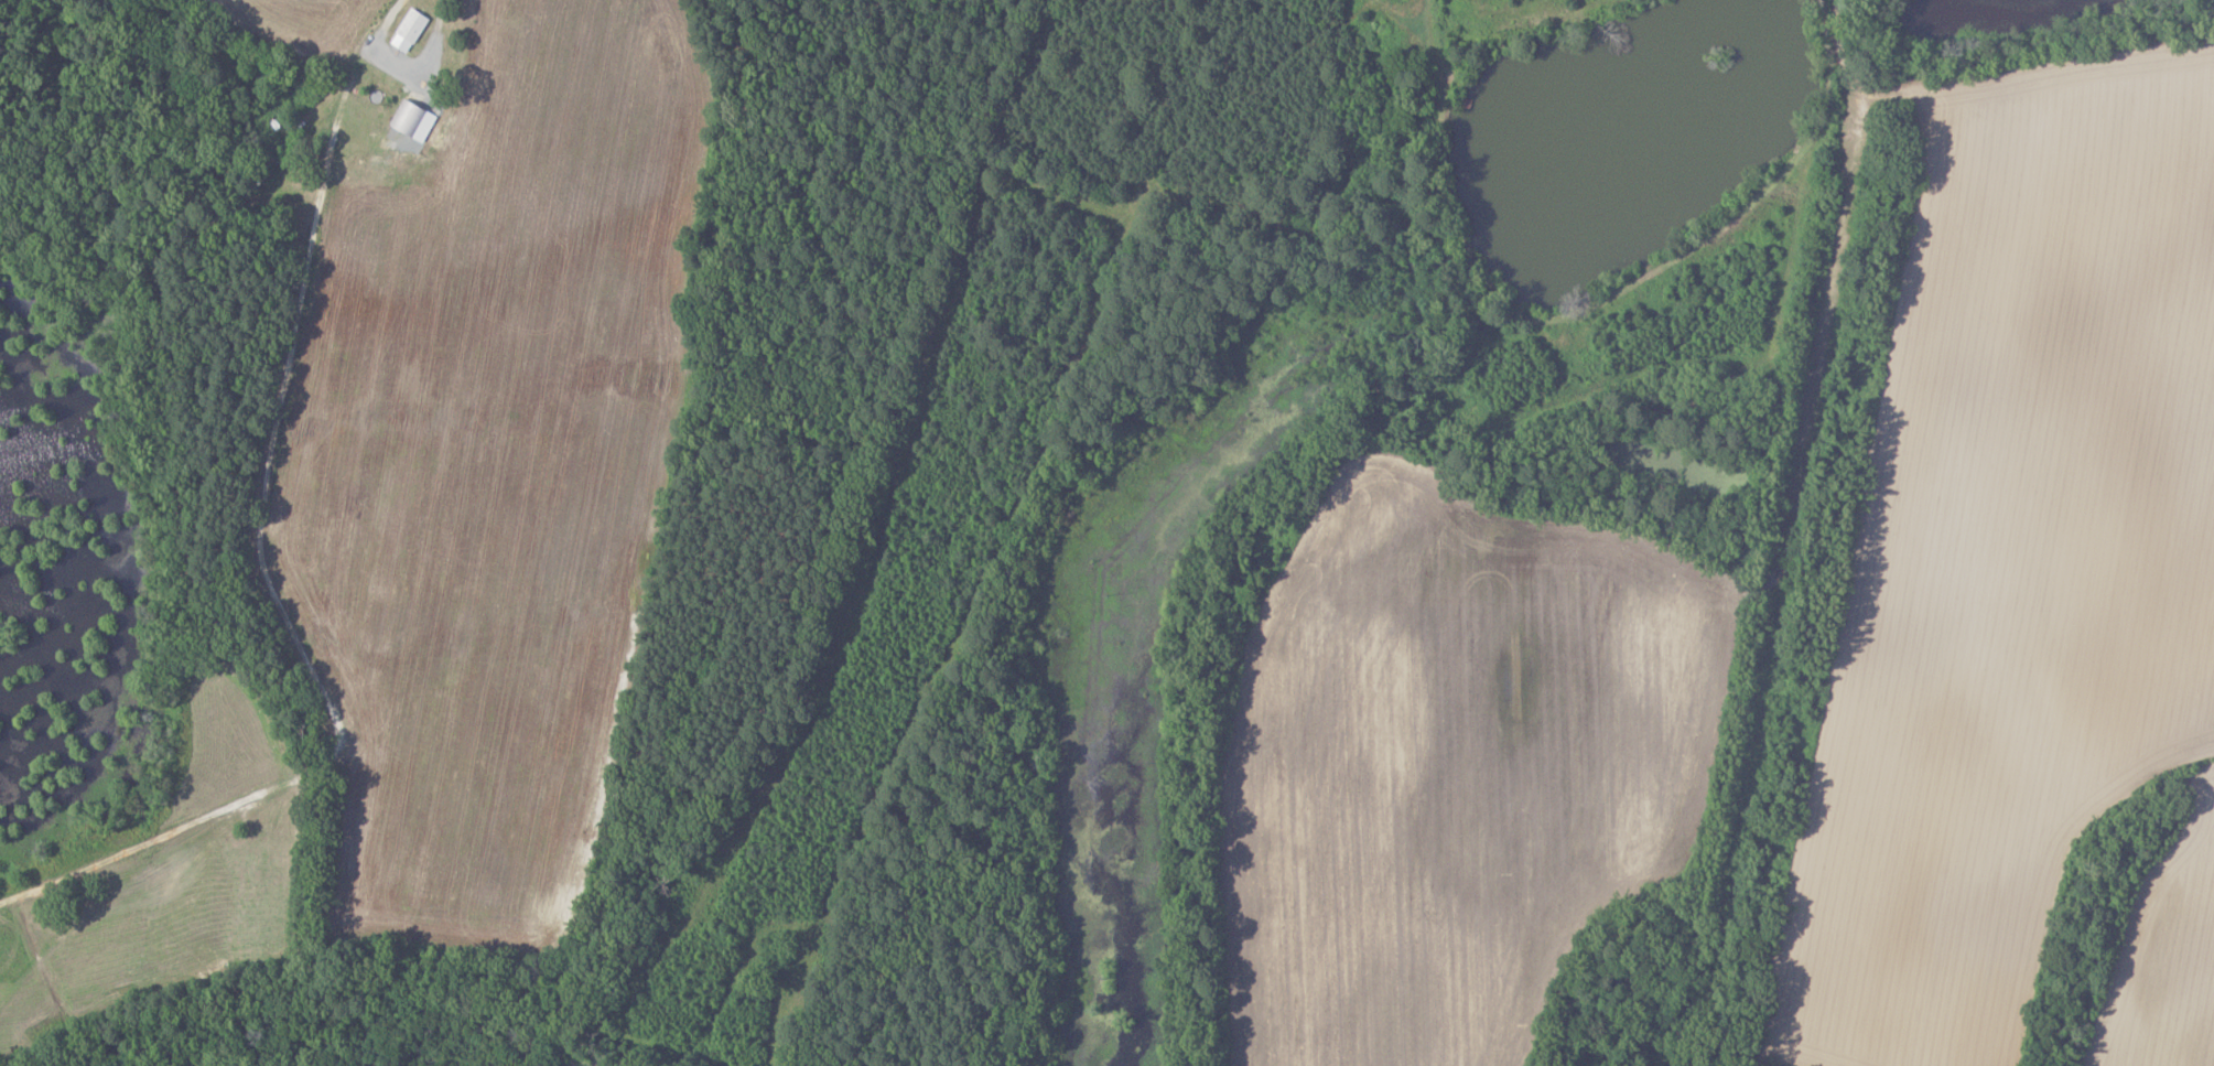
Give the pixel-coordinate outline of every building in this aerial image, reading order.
[(392,31),(410,44),(427,19),(408,7),(392,31)] [(422,109),(399,99),(383,137),(406,147),(422,109)]
